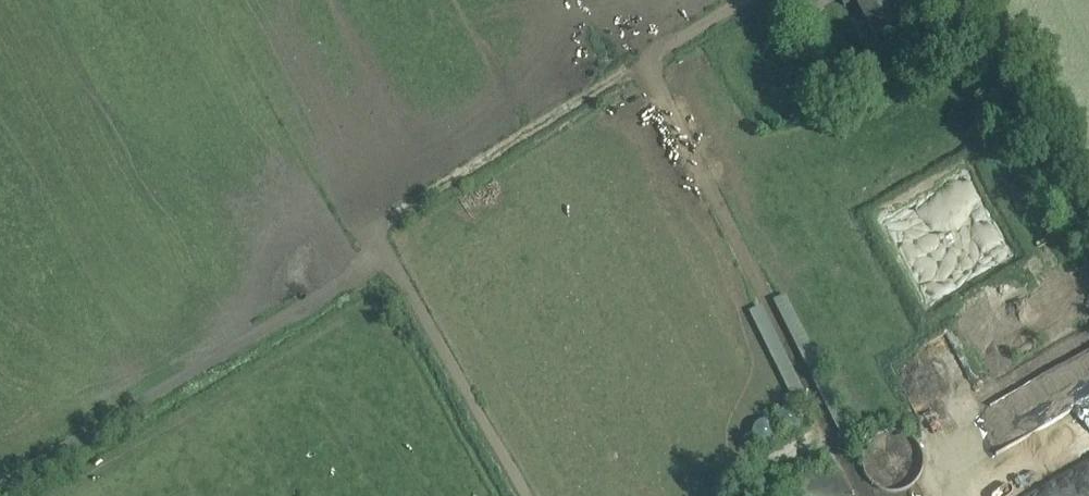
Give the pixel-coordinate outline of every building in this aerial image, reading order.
[(834,3),(832,0),(810,0),(802,5),(810,18),(834,3)] [(879,44),(868,50),(873,61),(877,59),(882,68),(891,63),(886,54),(899,47),(894,38),(904,33),(887,0),(856,0),(879,44)] [(851,431),(788,294),(776,299),(838,437),(851,431)] [(807,395),(759,306),(749,311),(798,400),(807,395)] [(1087,495),(1088,495),(1088,401),(1062,417),(1087,460),(1071,470),(1087,495)] [(891,493),(895,493),(900,493),(907,490),(910,488),(913,485),(915,483),(917,481),(919,478),(921,474),(922,467),(923,464),(923,461),(923,458),(922,455),(920,452),(919,448),(917,445),(914,443),(912,440),(909,438),(906,435),(902,434),(898,433),(889,432),(886,433),(882,434),(879,435),(876,437),(873,439),(870,441),(868,444),(866,447),(864,450),(863,454),(862,459),(862,464),(863,467),(863,471),(865,475),(867,479),(870,482),(876,488),(882,491),(887,493),(891,493)]
